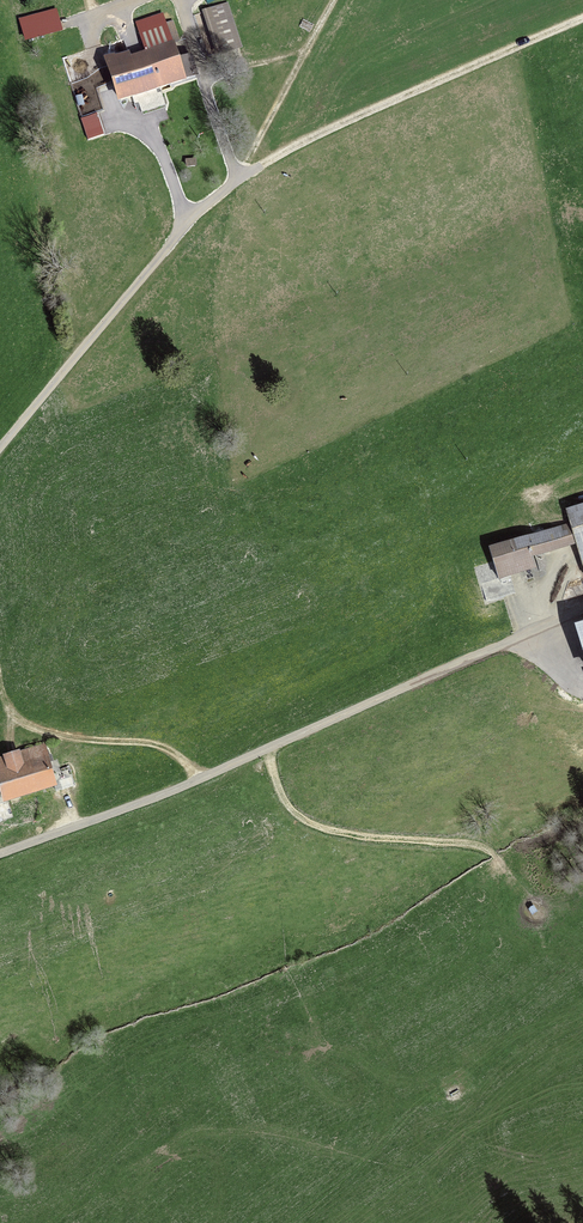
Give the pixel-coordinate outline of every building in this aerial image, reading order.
[(204,10),(217,53),(238,46),(225,4),(204,10)] [(53,12),(19,22),(24,39),(58,29),(53,12)] [(119,101),(194,75),(187,55),(174,60),(168,42),(176,39),(169,20),(137,30),(145,52),(128,57),(127,53),(105,60),(119,101)] [(97,114),(81,119),(86,134),(102,129),(97,114)] [(497,579),(532,568),(528,554),(573,541),(582,575),(582,506),(564,512),(568,526),(488,549),(497,578),(497,579)] [(479,583),(485,602),(502,596),(497,579),(497,578),(479,583)] [(74,783),(68,765),(50,771),(43,746),(0,758),(0,785),(4,800),(54,784),(55,789),(74,783)]
